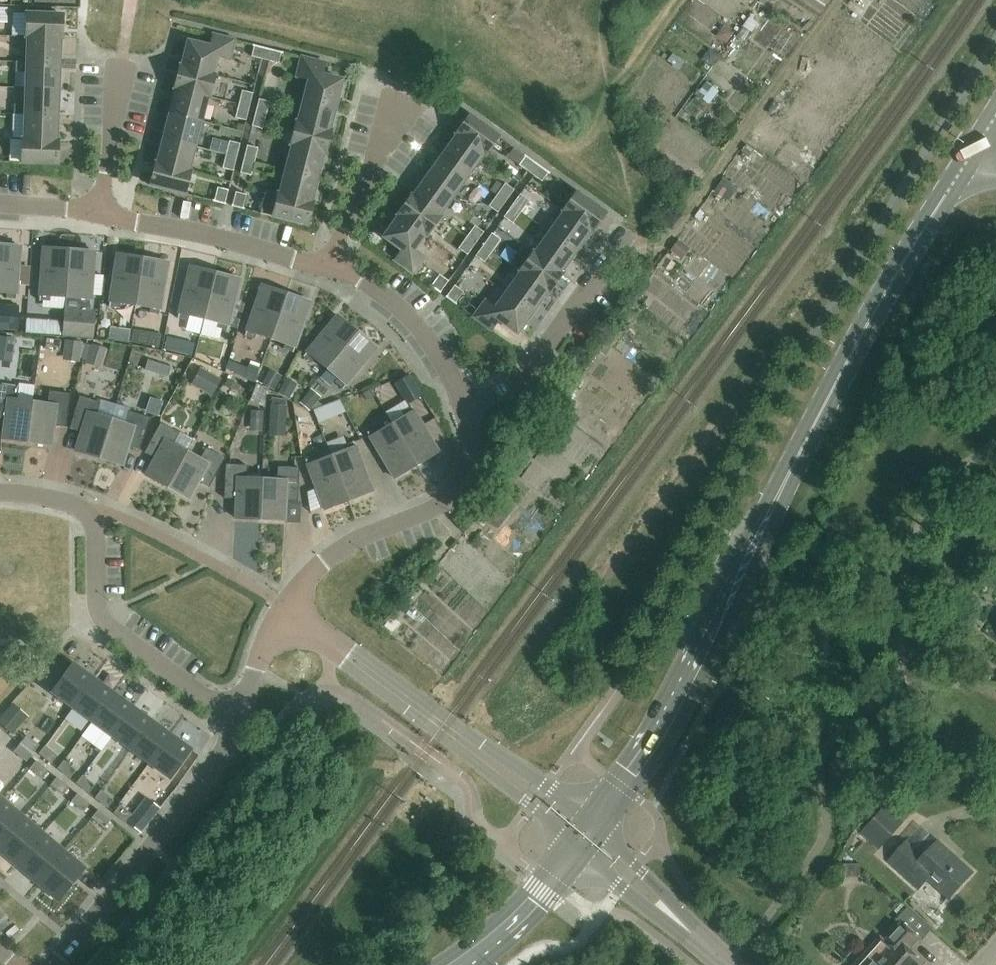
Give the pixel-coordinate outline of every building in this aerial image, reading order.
[(928,22),(898,0),(858,0),(856,4),(855,3),(840,22),(847,27),(831,49),(850,63),(873,32),(861,24),(867,16),(909,47),(928,22)] [(28,38),(62,38),(62,15),(27,14),(26,37),(28,38)] [(734,19),(722,35),(735,45),(747,29),(734,19)] [(180,67),(214,76),(214,75),(213,74),(217,57),(229,60),(234,40),(213,35),(210,47),(188,41),(187,45),(186,44),(183,54),(185,55),(182,66),(180,66),(180,67)] [(27,62),(59,64),(59,51),(61,51),(62,38),(28,38),(27,62)] [(265,60),(268,49),(255,46),(252,57),(265,60)] [(280,53),(268,49),(265,60),(278,63),(280,53)] [(309,80),(304,97),(335,104),(338,94),(340,94),(342,84),(341,84),(341,80),(322,75),(325,63),(302,58),(297,77),(309,80)] [(27,62),(26,88),(60,90),(60,77),(58,77),(59,64),(27,62)] [(214,76),(180,67),(174,88),(209,97),(214,76)] [(60,90),(26,88),(25,106),(15,105),(14,114),(57,116),(57,103),(59,103),(60,90)] [(168,113),(201,122),(207,97),(209,98),(209,97),(174,88),(174,89),(176,90),(173,101),(171,101),(168,113)] [(239,105),(249,107),(252,94),(242,92),(239,105)] [(335,104),(304,97),(298,121),(331,129),(334,119),(332,119),(335,104)] [(269,103),(259,100),(253,127),(263,129),(269,103)] [(249,107),(239,105),(235,118),(245,121),(249,107)] [(164,139),(195,147),(201,122),(168,113),(165,126),(167,127),(164,139)] [(57,116),(14,114),(25,115),(24,140),(22,139),(22,140),(58,141),(58,129),(56,129),(57,116)] [(455,135),(482,155),(483,154),(484,155),(498,136),(469,115),(455,135)] [(331,129),(298,121),(298,123),(296,122),(293,134),(285,132),(282,142),(291,144),(290,144),(325,153),(331,131),(329,130),(329,129),(331,129)] [(761,146),(787,164),(804,140),(788,130),(783,136),(773,129),(761,146)] [(442,157),(468,175),(482,155),(455,135),(448,144),(450,145),(442,157)] [(188,171),(195,147),(164,139),(160,152),(159,151),(155,164),(190,172),(188,171)] [(57,164),(58,141),(22,140),(21,163),(57,164)] [(226,155),(236,158),(239,144),(229,142),(226,155)] [(325,153),(290,144),(290,145),(292,146),(286,169),(317,177),(320,165),(322,166),(325,153)] [(244,160),(254,162),(257,149),(247,147),(244,160)] [(751,147),(743,161),(799,194),(807,180),(751,147)] [(236,158),(226,155),(222,169),(233,171),(236,158)] [(426,176),(453,196),(468,175),(442,157),(435,166),(433,165),(426,176)] [(526,157),(519,166),(530,174),(537,165),(526,157)] [(244,160),(241,173),(251,176),(254,162),(244,160)] [(190,172),(155,164),(150,186),(184,195),(190,172)] [(530,174),(542,182),(548,173),(537,165),(530,174)] [(317,177),(286,169),(280,193),(313,201),(315,191),(314,190),(317,177)] [(439,216),(453,196),(426,176),(418,186),(419,187),(413,197),(439,216)] [(497,196),(506,202),(514,190),(505,184),(503,186),(497,182),(491,191),(497,195),(497,196)] [(228,191),(218,188),(214,202),(224,205),(228,191)] [(260,214),(307,226),(313,201),(280,193),(280,194),(266,191),(260,214)] [(564,213),(563,214),(590,233),(605,213),(576,192),(562,212),(564,213)] [(246,196),(236,193),(232,206),(243,209),(246,196)] [(512,207),(521,213),(529,201),(520,195),(512,207)] [(398,217),(424,236),(424,235),(426,236),(440,217),(438,216),(439,216),(413,197),(412,197),(411,196),(397,215),(398,217)] [(497,196),(489,207),(498,213),(506,202),(497,196)] [(768,235),(780,212),(756,198),(743,221),(768,235)] [(512,207),(504,218),(512,224),(521,213),(512,207)] [(563,214),(549,234),(574,253),(583,241),(584,242),(590,233),(563,214)] [(424,236),(398,217),(391,226),(390,225),(384,234),(385,235),(383,237),(402,251),(394,261),(412,273),(424,257),(414,250),(424,236)] [(467,238),(475,244),(483,233),(475,227),(467,238)] [(533,253),(561,274),(569,263),(568,262),(574,253),(549,234),(535,253),(533,252),(533,253)] [(484,246),(492,252),(497,245),(500,241),(492,235),(484,246)] [(467,238),(459,249),(467,255),(475,244),(467,238)] [(686,267),(699,255),(686,241),(674,252),(686,267)] [(0,245),(0,293),(6,293),(6,298),(15,299),(17,300),(21,247),(0,245)] [(484,246),(476,257),(484,263),(492,252),(484,246)] [(50,296),(65,297),(69,250),(43,248),(39,301),(40,301),(50,302),(50,296)] [(69,250),(65,297),(80,298),(80,304),(89,304),(89,305),(91,305),(95,252),(69,250)] [(519,274),(547,294),(545,293),(547,291),(548,292),(561,274),(533,253),(519,272),(521,273),(519,274)] [(120,303),(135,305),(142,259),(117,255),(109,307),(110,307),(119,308),(120,303)] [(694,272),(722,290),(732,274),(703,256),(694,272)] [(168,263),(142,259),(135,305),(150,308),(149,313),(159,314),(159,315),(160,315),(168,263)] [(676,277),(681,263),(668,259),(663,273),(676,277)] [(189,316),(204,319),(215,273),(190,267),(177,319),(178,319),(179,319),(188,321),(189,316)] [(240,279),(215,273),(204,319),(218,323),(217,328),(226,330),(226,331),(227,331),(240,279)] [(519,274),(505,295),(531,313),(539,301),(541,302),(547,294),(519,274)] [(448,281),(439,275),(431,287),(440,293),(448,281)] [(271,339),(286,294),(262,286),(244,336),(246,336),(255,339),(257,334),(271,339)] [(463,293),(455,286),(447,297),(455,304),(463,293)] [(286,294),(271,339),(285,344),(283,349),(292,352),(293,353),(311,303),(286,294)] [(531,313),(505,295),(495,308),(485,301),(473,318),(491,330),(498,320),(516,333),(518,331),(520,332),(526,323),(524,322),(531,313)] [(95,311),(64,309),(62,337),(93,340),(95,311)] [(47,332),(46,313),(32,314),(34,333),(47,332)] [(15,314),(15,332),(31,331),(30,314),(15,314)] [(326,369),(357,332),(337,316),(303,357),(304,357),(311,363),(315,359),(326,369)] [(151,323),(148,345),(166,348),(169,326),(151,323)] [(111,327),(109,339),(129,343),(131,331),(111,327)] [(377,349),(357,332),(326,369),(338,378),(335,382),(342,389),(343,390),(377,349)] [(169,337),(166,350),(178,353),(181,340),(169,337)] [(17,359),(17,338),(2,338),(2,359),(17,359)] [(49,338),(47,351),(65,354),(67,341),(49,338)] [(68,362),(108,366),(110,347),(70,343),(68,362)] [(195,385),(216,397),(227,379),(206,367),(195,385)] [(385,401),(403,396),(399,383),(382,388),(385,401)] [(27,442),(32,402),(17,400),(19,387),(0,384),(0,419),(5,419),(2,439),(27,442)] [(255,403),(270,407),(274,389),(259,385),(255,403)] [(47,404),(32,402),(27,442),(51,445),(54,426),(66,428),(70,394),(49,391),(47,404)] [(99,458),(111,420),(96,415),(100,403),(80,396),(70,429),(81,432),(75,451),(99,458)] [(405,417),(392,424),(416,465),(438,452),(411,406),(410,407),(402,412),(405,417)] [(111,420),(99,458),(122,465),(128,447),(140,450),(150,418),(129,412),(125,424),(111,420)] [(269,430),(268,412),(256,412),(257,431),(269,430)] [(302,433),(321,432),(320,417),(301,419),(302,433)] [(145,476),(167,487),(186,452),(173,445),(179,433),(160,423),(144,453),(155,458),(145,476)] [(416,465),(392,424),(379,432),(376,427),(368,432),(367,433),(394,478),(416,465)] [(345,451),(331,456),(348,500),(372,491),(353,441),(352,442),(343,446),(345,451)] [(186,452),(167,487),(189,499),(198,482),(209,488),(225,458),(206,448),(200,459),(186,452)] [(324,510),(348,500),(331,456),(317,461),(315,456),(306,460),(306,459),(305,460),(324,510)] [(235,518),(260,519),(262,479),(246,479),(247,465),(226,464),(224,498),(236,499),(235,518)] [(277,480),(262,479),(260,519),(284,521),(285,501),(297,502),(299,468),(278,467),(277,480)] [(487,534),(478,544),(488,554),(498,544),(487,534)] [(72,663),(51,692),(72,707),(93,678),(72,663)] [(112,692),(93,678),(72,707),(91,721),(112,692)] [(21,719),(46,692),(40,687),(15,714),(21,719)] [(112,692),(91,721),(110,736),(132,706),(112,692)] [(151,721),(132,706),(110,736),(130,750),(151,721)] [(72,711),(53,734),(67,746),(86,723),(72,711)] [(170,735),(151,721),(130,750),(149,764),(170,735)] [(191,750),(170,735),(149,764),(169,779),(191,750)] [(27,736),(20,743),(33,754),(39,746),(27,736)] [(20,743),(14,751),(26,761),(33,754),(20,743)] [(45,746),(39,754),(48,761),(51,764),(57,756),(45,746)] [(36,761),(30,769),(42,779),(48,771),(36,761)] [(64,761),(57,769),(70,779),(76,771),(64,761)] [(82,776),(76,783),(89,793),(95,785),(82,776)] [(57,777),(50,785),(63,795),(69,787),(57,777)] [(101,790),(95,798),(107,808),(113,800),(101,790)] [(77,794),(71,802),(84,812),(90,804),(77,794)] [(147,798),(127,823),(139,832),(158,807),(147,798)] [(3,799),(0,803),(0,844),(23,816),(3,799)] [(120,805),(113,813),(126,823),(132,815),(120,805)] [(98,810),(92,818),(104,828),(110,820),(98,810)] [(23,816),(0,844),(0,852),(16,866),(44,833),(23,816)] [(64,851),(44,833),(16,866),(37,883),(64,851)] [(972,873),(938,842),(923,859),(904,843),(887,862),(917,889),(926,879),(948,899),(972,873)] [(85,868),(64,851),(37,883),(58,901),(85,868)] [(105,867),(89,884),(96,890),(112,874),(105,867)] [(909,908),(898,920),(901,923),(884,941),(880,937),(863,956),(855,964),(923,964),(924,963),(909,949),(919,938),(917,937),(928,926),(909,908)]
